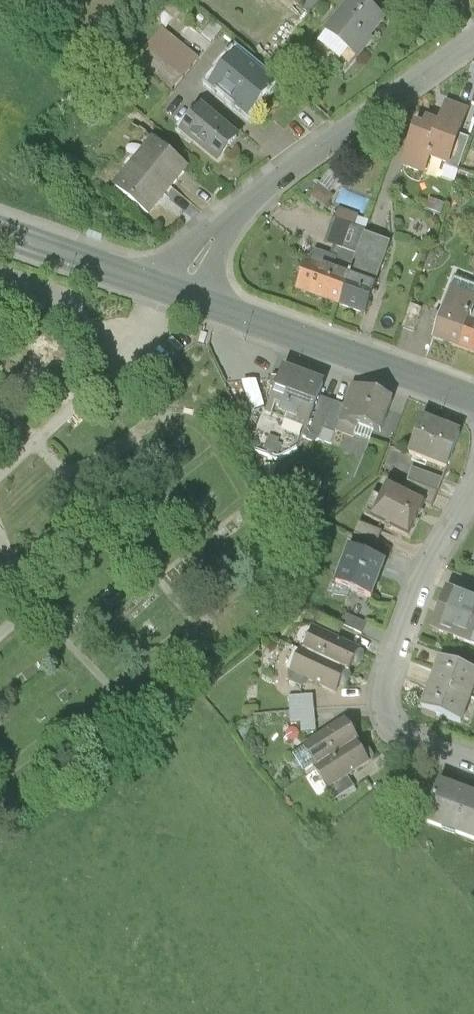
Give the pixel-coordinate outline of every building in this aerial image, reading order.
[(295,7),(312,20),(328,0),(301,0),(295,7)] [(362,0),(351,0),(321,37),(357,66),(391,23),(364,1),(362,0)] [(199,61),(162,30),(136,60),(173,92),(199,61)] [(277,86),(238,56),(208,95),(247,125),(277,86)] [(450,174),(471,115),(447,106),(436,136),(415,129),(401,168),(428,178),(432,168),(450,174)] [(242,142),(201,111),(179,139),(220,171),(242,142)] [(191,174),(152,140),(110,186),(149,221),(191,174)] [(322,179),(314,198),(328,205),(336,186),(322,179)] [(352,277),(341,310),(368,319),(392,247),(365,238),(352,277)] [(341,310),(352,277),(306,262),(295,295),(341,310)] [(454,283),(433,344),(461,353),(473,311),(473,288),(454,283)] [(461,353),(473,357),(473,311),(461,353)] [(327,387),(280,372),(262,427),(309,443),(327,387)] [(394,402),(354,387),(333,442),(373,457),(394,402)] [(464,438),(426,422),(408,463),(446,480),(464,438)] [(431,509),(389,491),(374,528),(415,546),(431,509)] [(373,543),(378,530),(360,524),(355,536),(373,543)] [(397,568),(357,551),(339,593),(378,610),(397,568)] [(456,588),(436,637),(473,651),(473,595),(456,588)] [(318,621),(306,650),(357,672),(370,643),(318,621)] [(473,693),(473,663),(436,647),(426,673),(473,693)] [(344,701),(357,672),(306,650),(293,679),(344,701)] [(473,693),(426,673),(415,699),(463,719),(473,693)] [(318,737),(318,697),(290,697),(290,736),(318,737)] [(293,753),(307,778),(361,748),(347,723),(293,753)] [(375,773),(361,748),(307,778),(321,803),(375,773)] [(432,768),(413,818),(473,841),(473,785),(432,768)]
